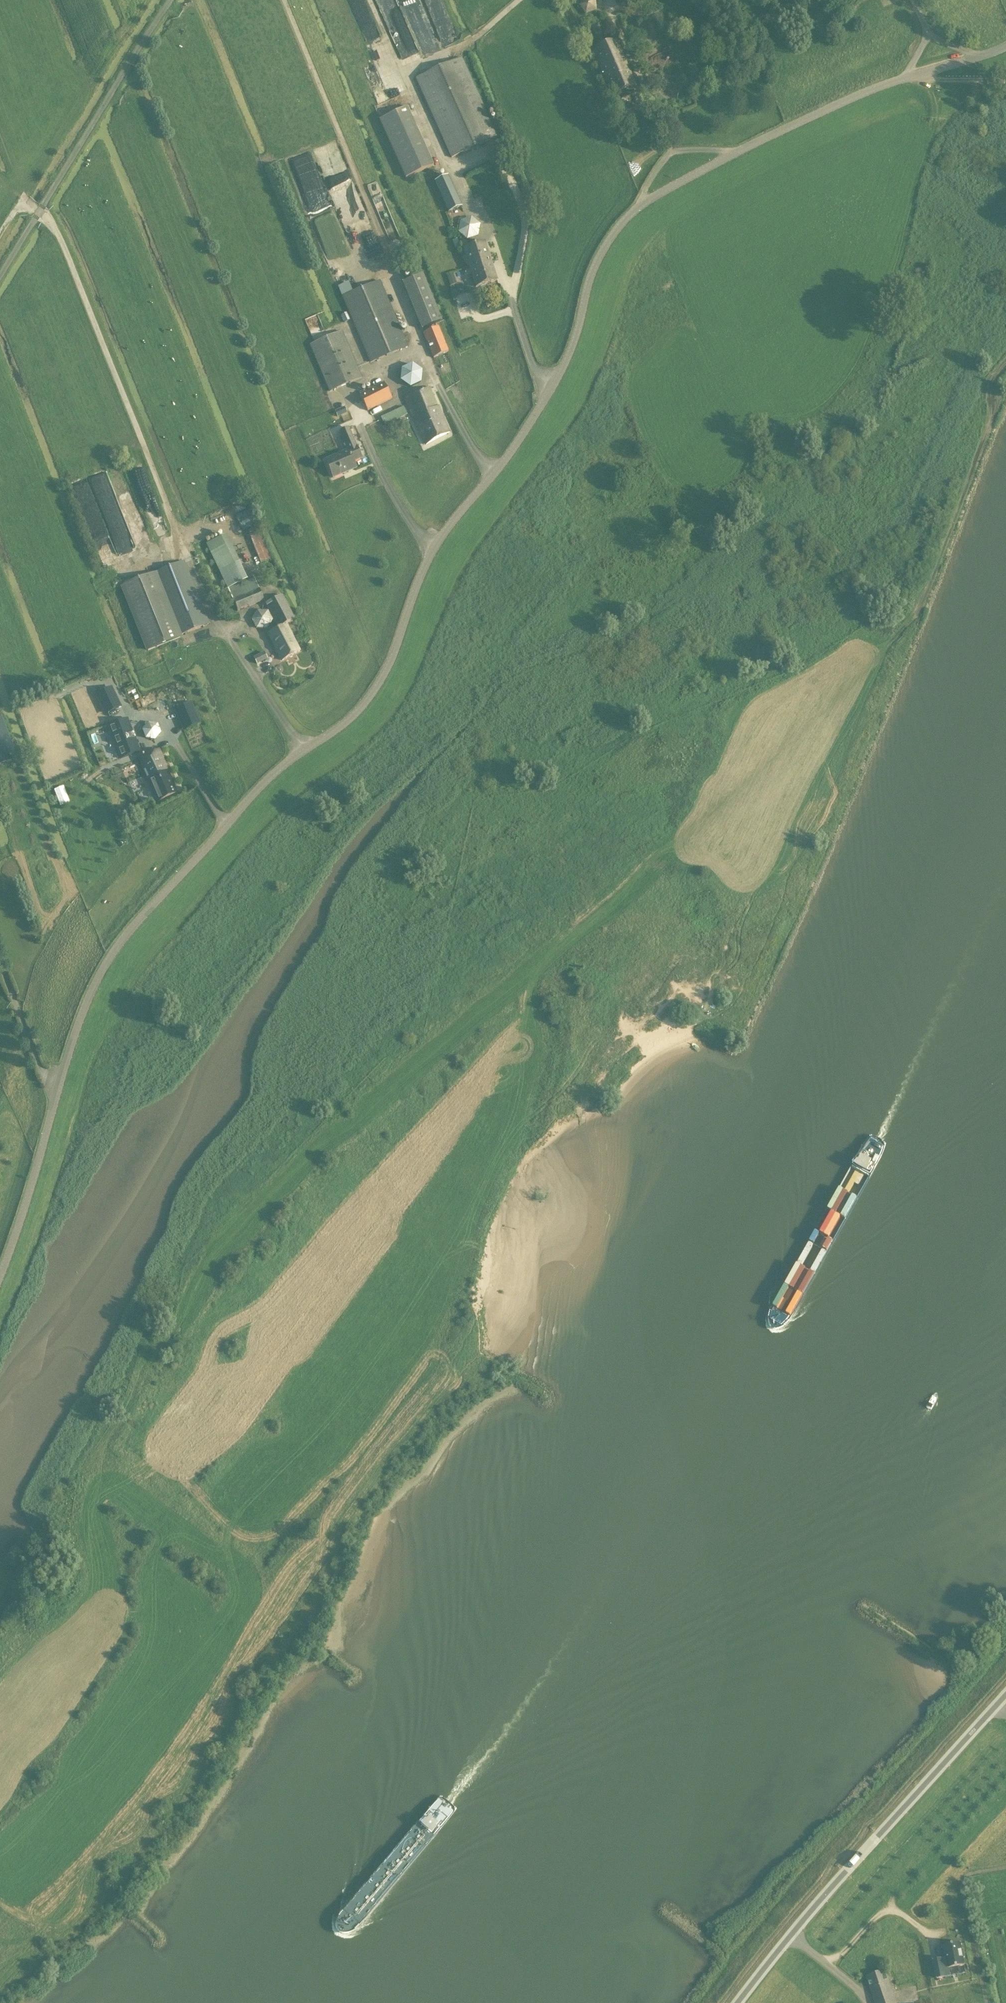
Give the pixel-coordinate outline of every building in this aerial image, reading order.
[(594,0),(582,0),(579,6),(585,15),(595,11),(594,0)] [(845,0),(817,0),(822,11),(845,1),(845,0)] [(611,96),(635,86),(615,41),(592,51),(611,96)] [(659,56),(651,59),(656,68),(662,65),(663,68),(679,63),(673,50),(659,56)] [(451,158),(496,138),(461,58),(415,78),(451,158)] [(405,179),(433,166),(407,108),(379,121),(405,179)] [(448,212),(461,207),(447,177),(434,182),(448,212)] [(475,287),(496,281),(484,242),(463,249),(475,287)] [(440,321),(421,275),(402,283),(421,329),(440,321)] [(370,363),(407,347),(380,281),(342,297),(370,363)] [(344,323),(351,320),(348,312),(341,316),(344,323)] [(433,358),(448,352),(437,327),(423,333),(433,358)] [(329,392),(361,378),(342,332),(309,345),(329,392)] [(412,364),(401,369),(400,381),(410,388),(421,383),(422,371),(412,364)] [(367,411),(392,399),(383,382),(359,395),(367,411)] [(426,445),(449,432),(430,387),(404,399),(415,425),(426,445)] [(347,413),(344,407),(335,411),(337,417),(347,413)] [(406,415),(402,407),(381,418),(385,426),(406,415)] [(353,462),(361,459),(348,428),(339,432),(347,451),(325,460),(333,478),(356,468),(353,462)] [(250,510),(235,516),(241,531),(246,529),(259,563),(269,559),(250,510)] [(209,624),(184,562),(155,574),(179,636),(209,624)] [(247,579),(239,562),(219,571),(227,589),(247,579)] [(147,651),(180,638),(154,574),(122,586),(147,651)] [(254,578),(239,584),(228,589),(237,611),(264,600),(254,578)] [(268,635),(276,651),(294,641),(286,625),(295,621),(283,596),(266,605),(279,629),(268,635)] [(282,661),(300,652),(294,641),(276,651),(282,661)] [(256,663),(264,659),(261,654),(253,658),(256,663)] [(98,694),(96,695),(105,715),(108,714),(116,710),(117,709),(119,708),(121,707),(120,705),(119,702),(112,687),(109,688),(98,694)] [(178,709),(175,710),(184,730),(186,729),(198,724),(200,723),(191,703),(189,704),(178,709)] [(2,717),(0,718),(0,766),(18,759),(2,717)] [(111,725),(108,726),(121,759),(140,752),(128,719),(111,725)] [(157,725),(148,724),(142,731),(145,739),(154,741),(160,734),(157,725)] [(157,802),(178,794),(159,750),(139,759),(157,802)] [(933,1960),(933,1962),(936,1978),(936,1979),(937,1979),(945,1977),(944,1973),(950,1972),(949,1968),(965,1965),(963,1958),(965,1958),(963,1949),(961,1950),(960,1943),(944,1946),(946,1958),(941,1959),(941,1958),(933,1959),(933,1960)] [(891,1986),(885,1969),(866,1976),(875,2002),(897,2002),(891,1986)]
